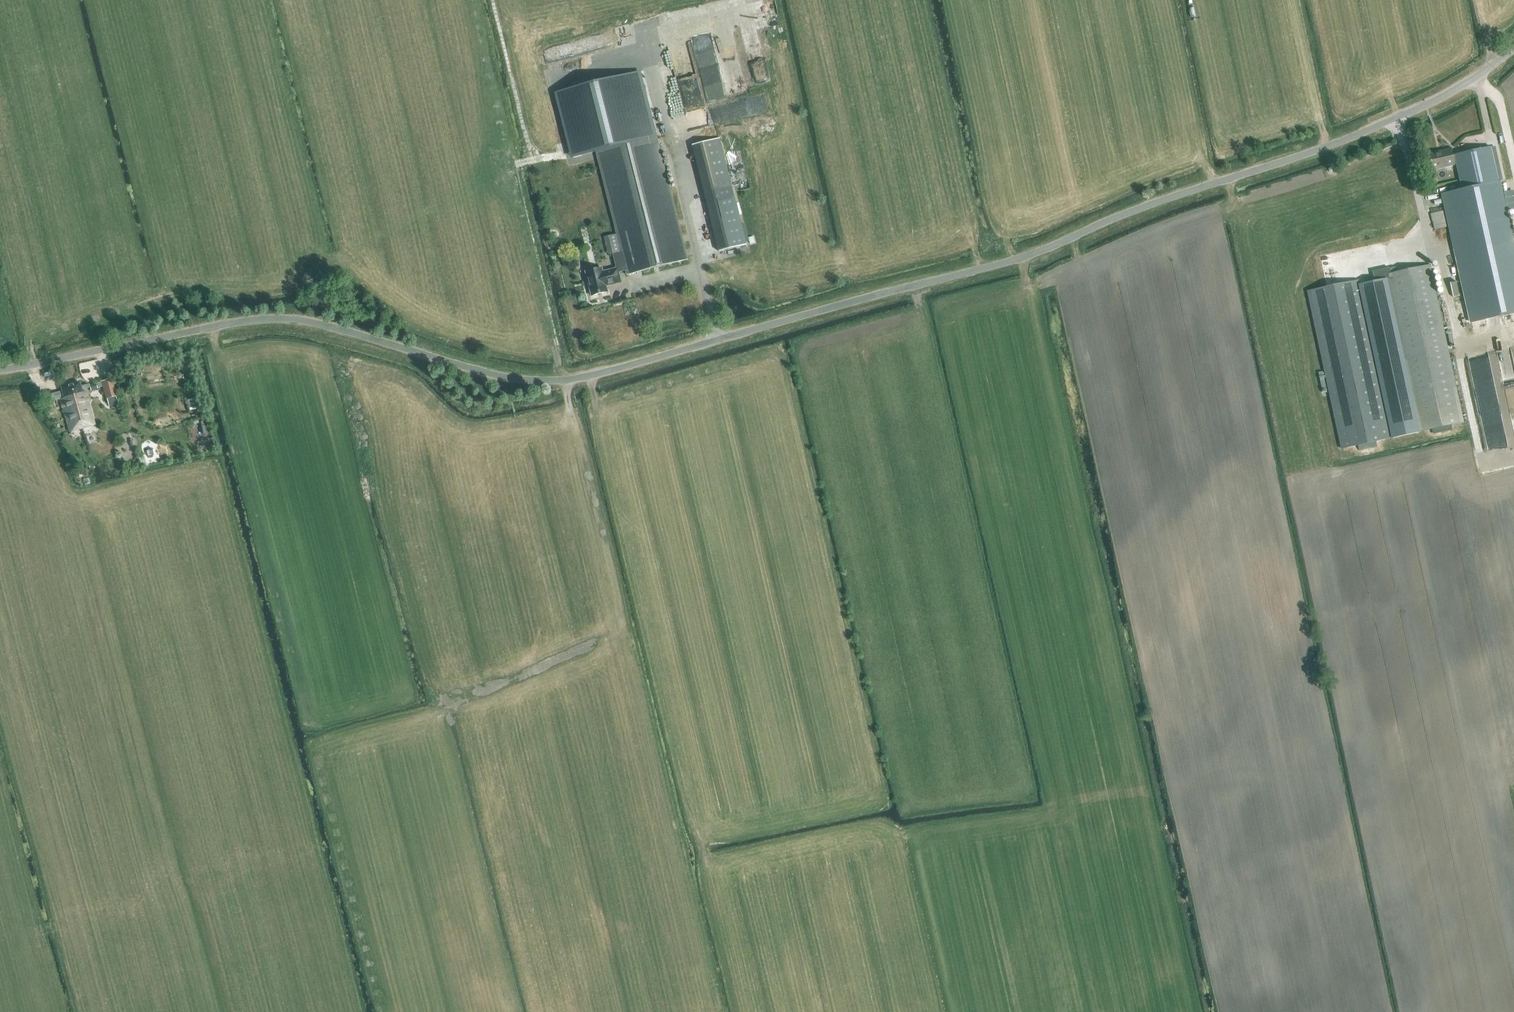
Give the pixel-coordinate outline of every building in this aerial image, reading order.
[(627,275),(688,259),(686,259),(637,73),(557,93),(573,157),(598,151),(623,251),(618,252),(613,254),(617,269),(602,272),(601,268),(586,272),(592,295),(607,292),(605,284),(609,283),(610,285),(621,282),(618,272),(626,270),(627,275)] [(732,101),(736,118),(769,110),(765,93),(732,101)] [(692,145),(719,251),(746,244),(720,138),(692,145)] [(1455,255),(1512,242),(1492,149),(1480,151),(1462,155),(1462,156),(1453,158),(1452,151),(1429,155),(1432,170),(1454,165),(1453,161),(1455,161),(1461,190),(1442,194),(1455,255)] [(608,236),(613,254),(618,252),(623,251),(619,233),(608,236)] [(1462,423),(1429,265),(1390,273),(1389,267),(1372,271),(1374,281),(1386,278),(1417,432),(1462,423)] [(1478,290),(1475,276),(1451,281),(1454,295),(1478,290)] [(1474,295),(1472,295),(1469,296),(1467,297),(1465,298),(1463,300),(1462,302),(1461,304),(1460,307),(1460,309),(1460,311),(1460,314),(1461,316),(1462,318),(1464,320),(1466,322),(1468,323),(1470,324),(1473,325),(1475,325),(1478,324),(1480,324),(1482,323),(1484,321),(1486,319),(1487,317),(1489,315),(1489,313),(1490,310),(1489,308),(1489,305),(1488,303),(1487,301),(1485,299),(1483,298),(1481,296),(1479,295),(1476,295),(1474,295)] [(192,368),(191,359),(181,360),(182,369),(192,368)] [(154,377),(164,377),(165,363),(148,363),(148,374),(154,374),(154,377)] [(101,381),(106,399),(117,396),(112,378),(101,381)] [(70,432),(95,425),(88,402),(85,391),(82,392),(81,388),(79,382),(61,388),(64,398),(60,399),(70,432)] [(188,399),(191,410),(199,408),(196,397),(188,399)]
